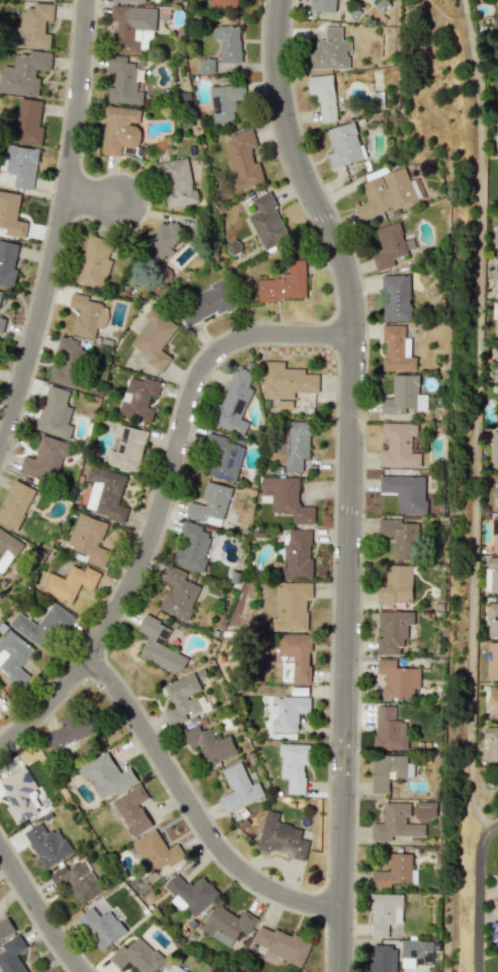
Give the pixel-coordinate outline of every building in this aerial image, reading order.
[(209,6),(236,8),(237,0),(209,0),(209,6)] [(335,12),(336,0),(311,0),(311,10),(335,12)] [(54,4),(33,3),(33,9),(21,9),(20,26),(13,26),(12,47),(50,48),(50,34),(44,33),(45,21),(53,21),(54,4)] [(155,7),(111,6),(110,21),(116,21),(116,32),(114,32),(113,52),(140,53),(140,42),(154,42),(155,7)] [(240,63),(241,26),(213,26),(212,40),(220,40),(219,62),(240,63)] [(307,68),(348,69),(348,51),(351,51),(351,40),(341,40),(342,27),(324,27),(324,40),(316,40),(316,49),(308,49),(307,68)] [(14,51),(13,66),(0,66),(0,69),(0,94),(37,96),(38,70),(50,70),(51,53),(14,51)] [(137,91),(138,63),(125,62),(126,56),(107,55),(106,72),(114,72),(114,87),(108,87),(107,102),(142,104),(143,91),(137,91)] [(199,73),(213,73),(214,59),(199,59),(199,73)] [(308,76),(309,100),(319,99),(320,122),(336,121),(333,75),(308,76)] [(213,122),(235,120),(233,100),(245,99),(243,84),(209,87),(213,122)] [(41,100),(17,99),(16,143),(41,143),(42,127),(40,127),(41,100)] [(104,120),(102,155),(120,156),(121,146),(139,147),(141,108),(102,106),(101,120),(104,120)] [(326,128),(332,152),(327,153),(331,168),(364,160),(354,122),(326,128)] [(235,189),(264,182),(259,162),(254,163),(250,148),(256,146),(252,129),(225,136),(235,178),(232,178),(235,189)] [(38,149),(6,145),(2,172),(14,173),(13,187),(33,190),(38,149)] [(157,163),(164,208),(198,203),(196,189),(192,190),(187,158),(157,163)] [(360,221),(403,203),(404,206),(417,200),(404,167),(360,185),(366,200),(353,205),(360,221)] [(6,228),(5,235),(25,238),(27,222),(16,220),(20,194),(0,191),(0,228),(6,228)] [(247,217),(265,250),(291,236),(267,192),(251,200),(257,211),(247,217)] [(161,260),(165,254),(168,255),(182,229),(159,218),(142,250),(161,260)] [(376,271),(395,266),(393,258),(408,254),(399,222),(375,229),(382,253),(372,255),(376,271)] [(74,282),(103,290),(111,259),(107,258),(112,242),(88,235),(74,282)] [(17,269),(14,268),(18,244),(0,240),(0,285),(14,288),(17,269)] [(306,299),(305,259),(289,260),(289,277),(258,277),(259,300),(306,299)] [(383,321),(411,320),(410,274),(382,275),(383,321)] [(187,329),(235,305),(224,281),(175,305),(187,329)] [(72,334),(94,339),(97,327),(104,329),(108,313),(100,311),(103,301),(71,294),(68,307),(77,310),(72,334)] [(131,344),(150,358),(147,363),(161,373),(172,357),(161,350),(179,324),(152,305),(144,317),(148,320),(131,344)] [(415,370),(415,356),(411,356),(411,338),(405,338),(405,325),(383,324),(382,342),(385,342),(384,370),(415,370)] [(84,342),(59,336),(55,358),(80,363),(84,342)] [(319,374),(304,374),(304,369),(284,368),(284,361),(264,361),(263,398),(293,398),(294,392),(319,393),(319,374)] [(82,373),(54,365),(49,380),(77,389),(82,373)] [(243,436),(249,422),(241,419),(253,389),(248,387),(253,374),(234,367),(212,423),(243,436)] [(417,414),(417,375),(393,374),(393,398),(381,398),(381,414),(417,414)] [(152,422),(155,409),(148,407),(150,396),(158,397),(161,381),(142,377),(142,380),(128,377),(120,416),(152,422)] [(69,439),(73,425),(68,424),(72,408),(66,406),(70,391),(47,385),(36,430),(69,439)] [(428,395),(418,394),(417,410),(427,410),(428,395)] [(292,400),(276,399),(276,408),(292,408),(292,400)] [(285,471),(302,471),(302,458),(309,458),(310,422),(282,421),(281,455),(285,455),(285,471)] [(148,431),(117,423),(107,465),(138,472),(148,431)] [(421,468),(421,453),(410,453),(411,435),(417,435),(417,424),(383,423),(383,439),(388,439),(388,449),(380,449),(380,467),(421,468)] [(63,456),(66,457),(70,443),(42,435),(34,458),(24,455),(19,472),(55,483),(63,456)] [(235,482),(245,444),(212,435),(202,474),(235,482)] [(412,453),(421,453),(421,436),(412,436),(412,453)] [(126,475),(90,465),(86,480),(93,482),(85,511),(124,521),(128,507),(118,505),(126,475)] [(398,493),(397,513),(425,514),(426,476),(380,475),(379,492),(398,493)] [(298,478),(261,477),(260,502),(270,502),(270,513),(292,514),(292,523),(314,524),(314,506),(298,506),(298,478)] [(35,489),(13,480),(0,511),(0,522),(17,530),(35,489)] [(189,502),(185,517),(222,525),(230,487),(207,482),(202,504),(189,502)] [(108,522),(78,513),(67,547),(89,554),(86,562),(104,568),(113,541),(103,538),(108,522)] [(202,572),(213,534),(201,531),(202,526),(184,520),(171,562),(202,572)] [(418,521),(379,520),(378,536),(396,536),(396,560),(417,560),(418,521)] [(4,575),(22,541),(0,529),(0,573),(4,575)] [(312,579),(312,559),(310,559),(310,529),(289,529),(289,544),(277,543),(277,560),(283,560),(282,578),(312,579)] [(486,557),(485,591),(497,591),(497,557),(486,557)] [(42,591),(71,604),(80,583),(93,589),(100,573),(85,567),(84,570),(71,565),(65,579),(50,573),(42,591)] [(188,620),(200,585),(184,579),(187,571),(168,565),(162,581),(169,583),(159,610),(188,620)] [(413,565),(386,565),(386,587),(377,587),(377,603),(394,603),(394,600),(412,600),(413,565)] [(306,630),(306,599),(312,599),(312,583),(277,582),(277,619),(272,619),(272,630),(306,630)] [(9,625),(48,651),(72,615),(53,602),(38,625),(18,611),(9,625)] [(486,603),(486,616),(489,616),(489,637),(497,637),(497,603),(486,603)] [(376,655),(400,655),(401,639),(407,639),(407,625),(414,625),(414,612),(380,611),(379,637),(377,637),(376,655)] [(171,626),(144,615),(137,631),(147,635),(138,657),(179,674),(186,656),(162,646),(171,626)] [(9,629),(0,640),(0,647),(4,650),(0,654),(0,668),(9,675),(6,679),(18,690),(29,676),(19,667),(34,649),(9,629)] [(310,682),(311,634),(279,634),(278,656),(293,656),(293,663),(282,663),(282,682),(310,682)] [(497,678),(497,642),(488,642),(487,678),(497,678)] [(383,697),(413,698),(413,688),(419,688),(419,668),(396,668),(396,659),(377,659),(377,674),(383,674),(383,697)] [(170,727),(210,712),(203,692),(201,693),(194,673),(162,685),(170,707),(164,709),(170,727)] [(490,687),(489,705),(496,705),(496,722),(497,722),(497,688),(490,687)] [(310,697),(276,696),(276,705),(270,705),(269,713),(273,713),(273,731),(297,732),(297,713),(309,713),(310,697)] [(395,706),(375,705),(374,749),(407,749),(407,721),(395,721),(395,706)] [(53,752),(97,733),(87,709),(61,720),(63,726),(45,734),(53,752)] [(236,753),(229,735),(215,740),(210,728),(199,732),(197,726),(183,731),(189,749),(199,745),(206,765),(236,753)] [(486,727),(485,762),(497,762),(497,727),(486,727)] [(287,779),(287,794),(304,794),(304,764),(309,764),(309,744),(281,744),(280,778),(287,779)] [(101,799),(114,792),(115,794),(138,781),(129,767),(119,773),(107,751),(77,769),(83,779),(88,776),(101,799)] [(372,755),(372,793),(388,793),(388,777),(413,778),(413,763),(406,763),(407,755),(372,755)] [(221,769),(231,791),(219,796),(226,812),(264,797),(258,782),(250,785),(240,761),(221,769)] [(45,807),(35,789),(38,787),(25,765),(0,779),(0,784),(10,802),(5,805),(16,824),(45,807)] [(152,826),(140,803),(148,799),(141,785),(112,799),(131,837),(152,826)] [(414,818),(434,819),(434,802),(415,801),(414,818)] [(424,836),(425,824),(408,824),(408,803),(383,802),(383,823),(371,823),(371,840),(391,840),(391,836),(424,836)] [(305,859),(309,840),(300,839),(302,828),(277,823),(279,813),(265,810),(257,849),(305,859)] [(23,833),(44,869),(72,853),(57,827),(47,833),(40,822),(23,833)] [(131,842),(150,875),(185,855),(177,843),(167,849),(155,828),(131,842)] [(372,886),(389,887),(390,882),(410,883),(411,854),(389,853),(388,871),(372,871),(372,886)] [(80,905),(103,891),(85,860),(68,870),(65,865),(49,874),(57,888),(67,882),(80,905)] [(194,917),(218,893),(202,876),(191,886),(177,872),(163,886),(174,897),(171,900),(180,910),(184,907),(194,917)] [(370,937),(387,937),(388,923),(401,923),(402,894),(371,893),(370,937)] [(76,918),(102,951),(127,931),(118,920),(122,917),(114,907),(110,911),(100,898),(76,918)] [(257,918),(242,910),(238,917),(215,904),(201,930),(231,947),(240,931),(248,935),(257,918)] [(15,931),(7,916),(0,920),(0,939),(15,931)] [(302,966),(311,944),(260,923),(251,945),(302,966)] [(4,951),(0,953),(0,971),(28,971),(17,954),(27,948),(18,933),(0,944),(4,951)] [(128,962),(139,971),(153,971),(164,961),(138,936),(126,948),(122,944),(108,959),(119,970),(128,962)] [(431,940),(400,941),(401,967),(432,966),(431,940)] [(396,946),(372,946),(372,961),(368,961),(369,971),(396,971),(396,946)] [(170,962),(164,971),(186,971),(170,962)]
